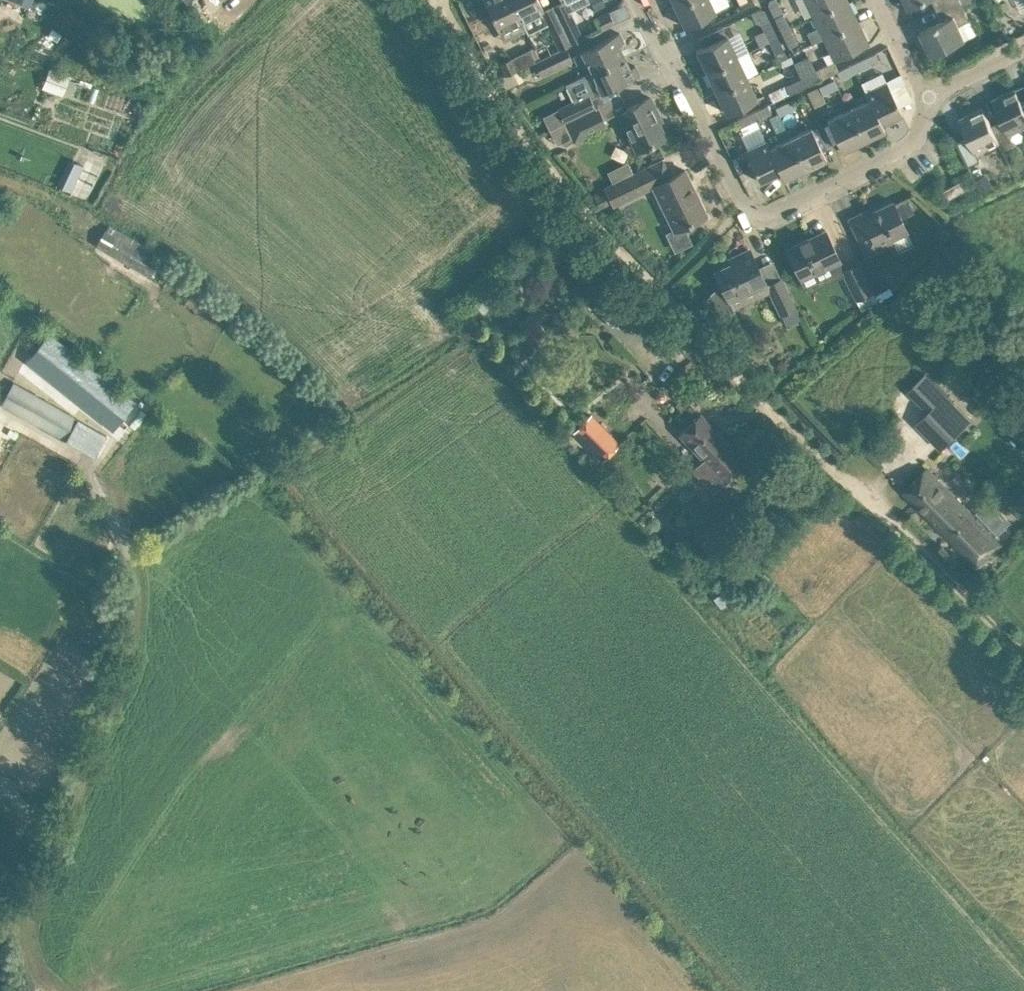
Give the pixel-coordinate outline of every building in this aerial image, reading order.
[(29,8),(33,0),(10,0),(29,8)] [(512,0),(484,0),(499,31),(521,20),(512,0)] [(521,20),(544,9),(539,0),(512,0),(521,20)] [(710,0),(684,0),(674,4),(685,26),(715,11),(710,0)] [(813,16),(846,0),(805,0),(813,16)] [(848,0),(846,0),(813,16),(823,38),(858,21),(848,0)] [(964,7),(976,1),(975,0),(953,0),(937,8),(942,20),(920,30),(932,54),(966,38),(959,25),(970,19),(964,7)] [(953,0),(933,0),(937,8),(953,0)] [(568,6),(556,12),(571,43),(583,37),(568,6)] [(614,22),(609,10),(597,16),(603,28),(614,22)] [(556,12),(544,17),(560,49),(566,46),(571,43),(556,12)] [(775,16),(782,31),(790,27),(783,12),(775,16)] [(759,45),(770,40),(777,36),(769,19),(761,23),(764,29),(754,33),(759,45)] [(858,21),(823,38),(834,60),(869,44),(858,21)] [(797,43),(790,27),(782,31),(789,46),(797,43)] [(586,59),(591,71),(624,55),(618,44),(624,41),(619,32),(581,50),(573,54),(577,64),(586,59)] [(737,56),(727,34),(696,49),(706,70),(737,56)] [(770,40),(776,53),(780,60),(788,57),(784,49),(777,36),(770,40)] [(560,49),(535,60),(535,61),(541,74),(572,59),(566,46),(560,49)] [(505,75),(535,61),(535,60),(530,48),(500,63),(505,75)] [(624,55),(591,71),(584,75),(594,95),(601,91),(601,92),(639,74),(635,64),(629,67),(624,55)] [(809,55),(794,62),(801,78),(805,86),(820,78),(809,55)] [(747,76),(737,56),(706,70),(716,91),(747,76)] [(867,56),(852,63),(855,71),(861,82),(869,78),(864,67),(870,64),(867,56)] [(837,70),(840,78),(855,71),(852,63),(839,69),(837,70)] [(50,68),(43,89),(62,96),(70,75),(50,68)] [(757,98),(747,76),(716,91),(726,112),(757,98)] [(801,78),(786,85),(790,93),(805,86),(801,78)] [(822,94),(837,86),(834,78),(819,86),(822,94)] [(866,91),(869,97),(881,122),(902,112),(887,81),(866,91)] [(991,125),(999,142),(998,142),(1002,149),(1014,143),(1010,133),(1023,126),(1023,105),(1023,103),(1022,101),(1016,89),(1016,88),(992,99),(1002,120),(992,125),(991,125)] [(565,121),(595,106),(589,94),(558,108),(565,121)] [(650,96),(618,111),(637,150),(665,136),(654,111),(656,110),(650,96)] [(885,129),(881,122),(869,97),(848,108),(863,139),(885,129)] [(786,101),(775,107),(778,113),(779,115),(794,107),(790,99),(786,101)] [(770,109),(767,104),(752,111),(756,119),(771,112),(770,109)] [(595,106),(565,121),(571,133),(574,140),(607,125),(599,107),(596,108),(595,106)] [(968,136),(957,142),(963,154),(965,160),(968,166),(980,160),(977,152),(998,142),(999,142),(991,125),(992,125),(983,107),(959,118),(968,136)] [(842,150),(863,139),(848,108),(827,118),(842,150)] [(752,111),(737,118),(741,126),(756,119),(752,111)] [(779,115),(778,113),(769,117),(778,136),(787,131),(779,115)] [(790,137),(805,168),(826,158),(811,126),(790,137)] [(783,178),(805,168),(790,137),(768,147),(780,171),(783,178)] [(768,147),(765,140),(744,150),(759,181),(780,171),(768,147)] [(72,190),(85,165),(71,157),(57,183),(72,190)] [(640,169),(620,179),(618,175),(602,181),(604,186),(613,205),(649,187),(640,169)] [(652,184),(674,229),(707,214),(685,169),(652,184)] [(988,174),(975,180),(981,192),(994,186),(988,174)] [(959,181),(938,192),(943,201),(964,189),(959,181)] [(907,230),(902,218),(896,206),(893,200),(863,215),(861,211),(848,218),(866,255),(893,241),(892,238),(907,230)] [(908,200),(896,206),(902,218),(914,212),(908,200)] [(93,225),(99,215),(83,206),(77,216),(93,225)] [(98,243),(153,275),(165,254),(110,222),(98,243)] [(801,278),(819,269),(840,259),(825,229),(786,248),(801,278)] [(737,259),(715,270),(720,282),(703,299),(725,322),(735,313),(728,297),(765,280),(749,248),(735,255),(737,259)] [(867,280),(858,261),(841,270),(861,310),(877,300),(874,294),(867,280)] [(879,275),(867,280),(874,294),(887,287),(881,274),(879,275)] [(766,284),(780,313),(786,324),(800,317),(795,306),(781,277),(766,284)] [(0,403),(0,405),(65,440),(78,417),(13,380),(0,403)] [(945,444),(959,430),(971,419),(946,394),(920,419),(945,444)] [(700,412),(686,426),(679,433),(706,461),(698,469),(717,488),(746,460),(700,412)] [(592,413),(574,431),(596,453),(614,435),(592,413)] [(905,489),(903,491),(913,501),(978,566),(993,552),(1002,543),(995,535),(998,532),(999,532),(998,532),(1001,529),(1008,523),(987,502),(978,512),(979,513),(976,516),(927,467),(917,477),(905,489)] [(1023,516),(1023,515),(1023,491),(1012,498),(1023,516)]
